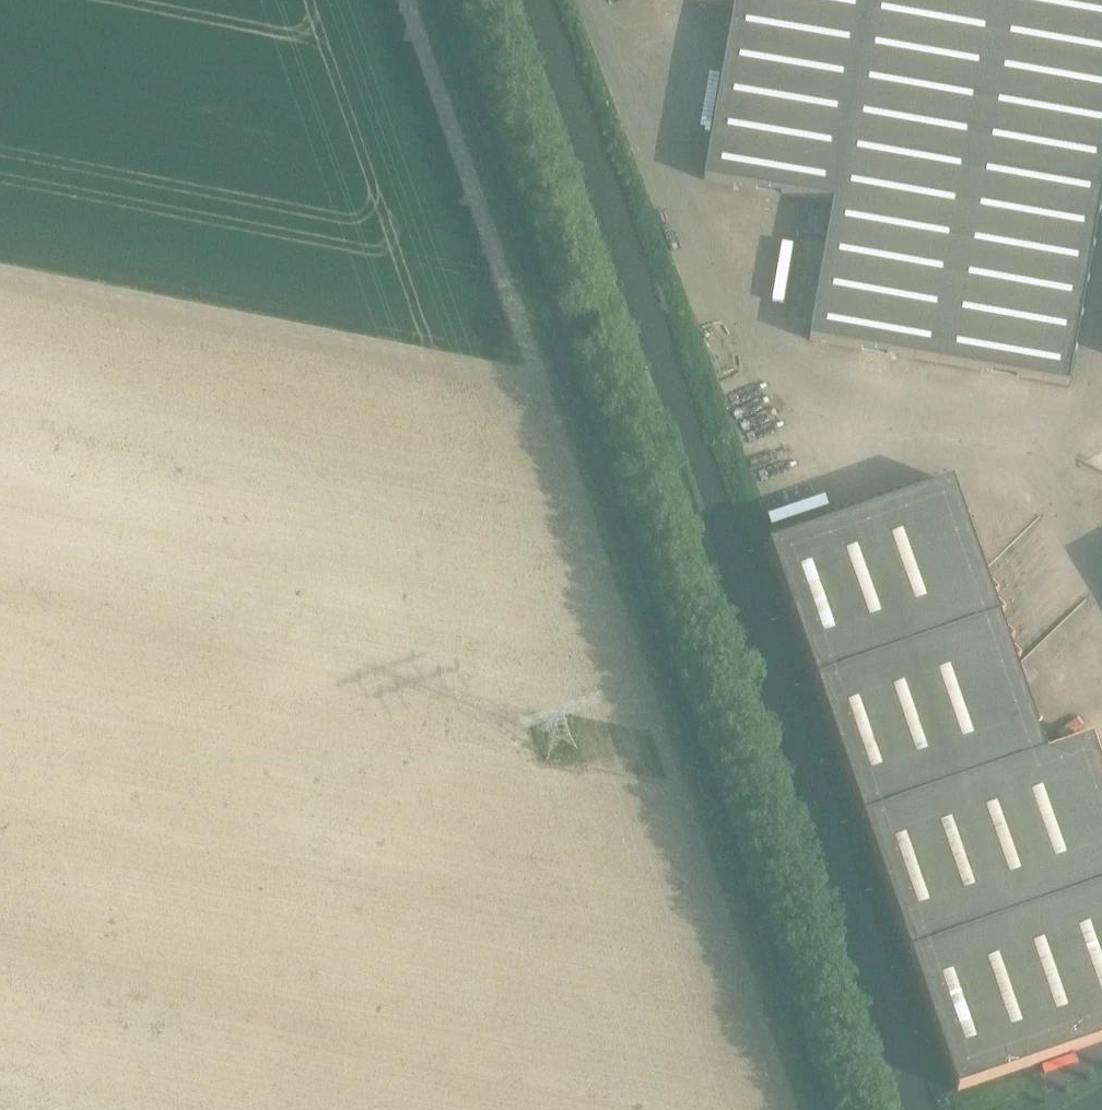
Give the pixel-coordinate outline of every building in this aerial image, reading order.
[(736,9),(704,181),(834,203),(810,341),(1070,386),(1101,201),(1101,0),(686,0),(736,9)] [(953,483),(770,547),(958,1092),(1101,1042),(1101,768),(1092,740),(1047,756),(1015,662),(1022,655),(1009,642),(1015,636),(1002,623),(1001,624),(999,617),(1006,610),(993,596),(999,591),(987,577),(986,578),(953,483)]
